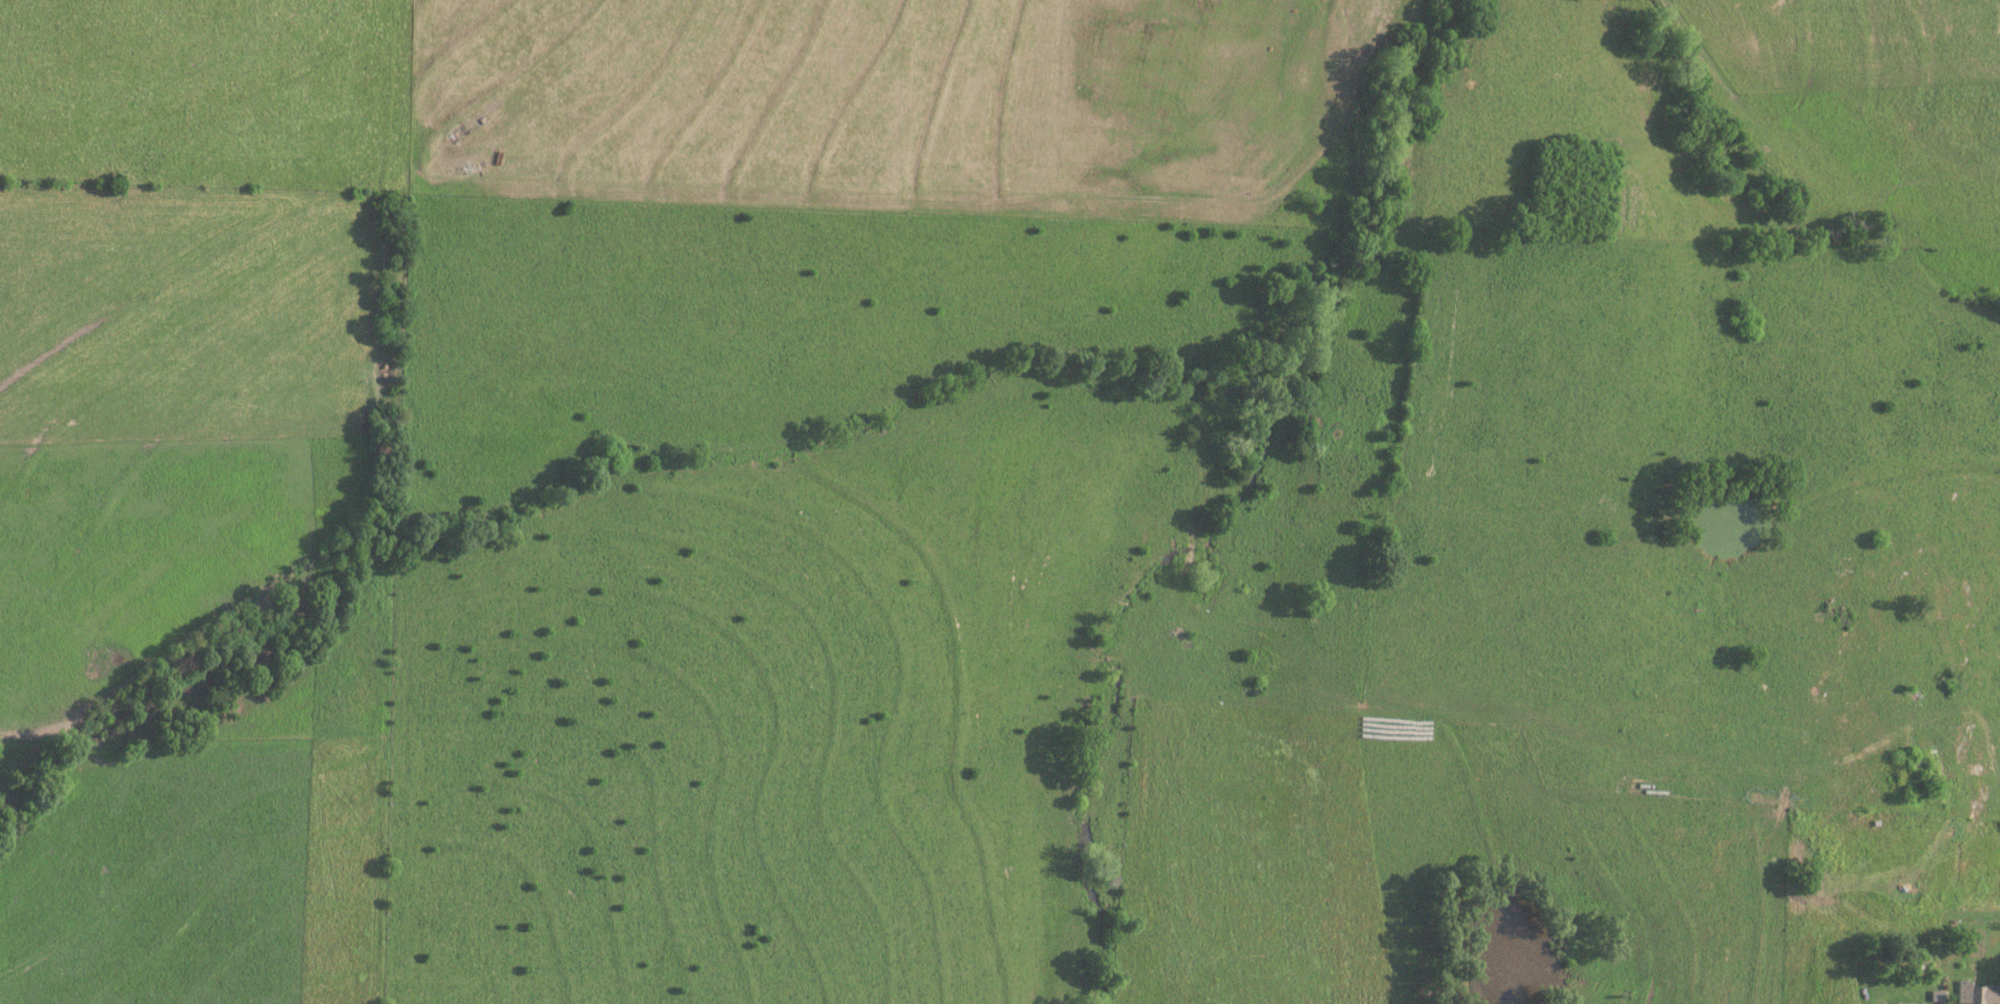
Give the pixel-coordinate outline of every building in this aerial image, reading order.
[(1973,979),(1958,979),(1958,1003),(1986,1003),(1986,985),(1973,985),(1973,979)]
